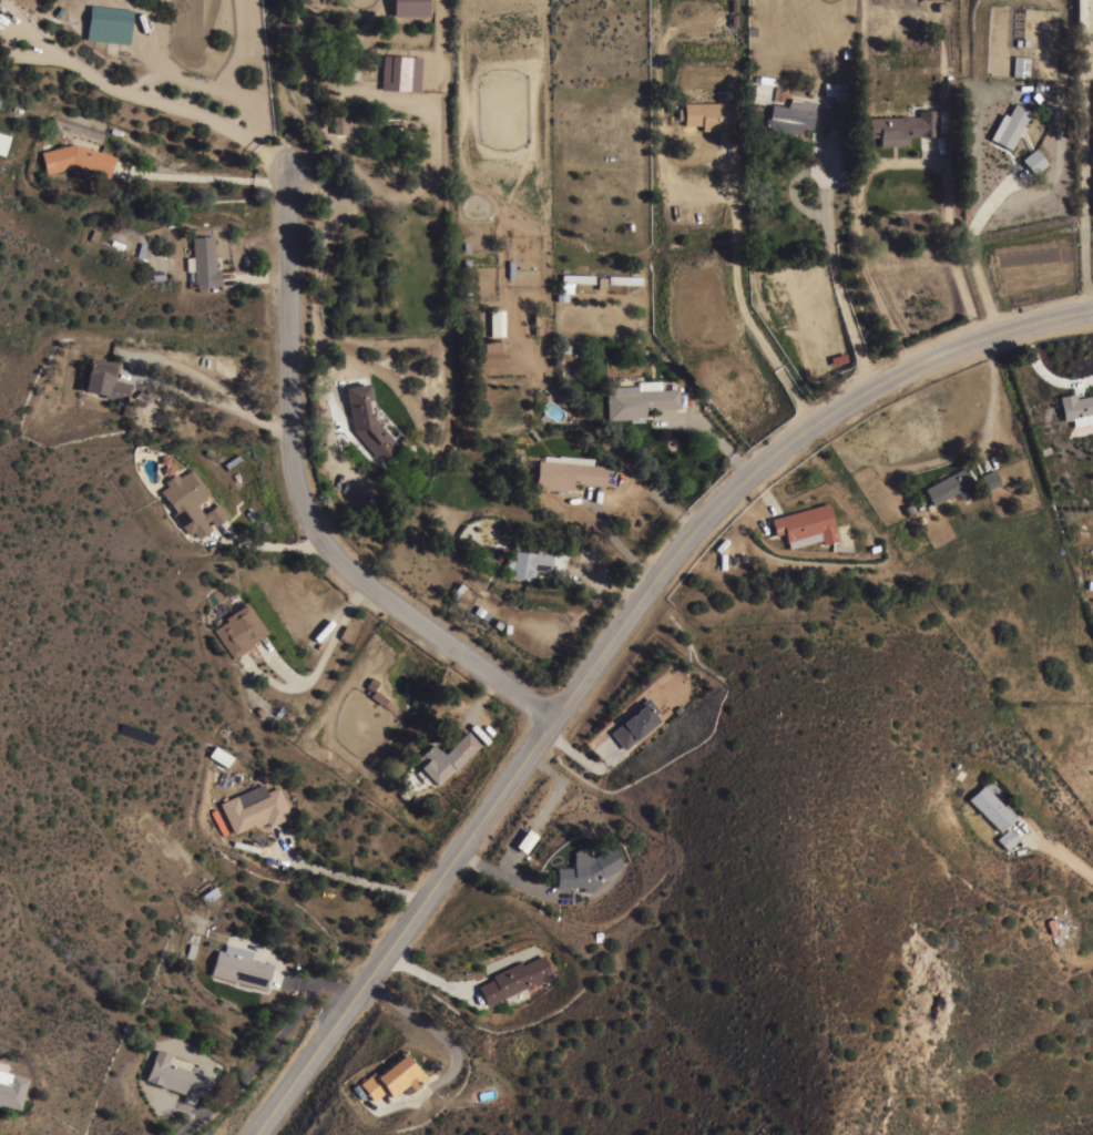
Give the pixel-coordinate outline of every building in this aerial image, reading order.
[(392,16),(392,0),(427,0),(427,16),(392,16)] [(132,9),(127,43),(85,39),(89,4),(132,9)] [(420,58),(418,92),(380,90),(381,55),(420,58)] [(1012,55),(1029,55),(1028,76),(1012,75),(1012,55)] [(814,101),(813,110),(814,111),(810,129),(809,129),(808,135),(763,127),(764,117),(768,119),(770,103),(786,106),(789,98),(814,101)] [(823,103),(830,105),(831,100),(839,101),(838,106),(845,108),(841,125),(819,122),(823,103)] [(733,130),(701,130),(701,124),(683,124),(683,102),(732,102),(733,130)] [(1007,115),(1013,102),(1030,111),(1009,149),(993,141),(993,140),(989,137),(1002,113),(1007,115)] [(937,135),(934,135),(934,136),(928,136),(928,135),(927,135),(927,136),(920,136),(920,135),(918,135),(918,134),(908,135),(908,144),(879,145),(879,135),(868,136),(868,117),(897,116),(898,115),(906,115),(907,115),(918,115),(918,110),(936,109),(937,135)] [(333,115),(371,114),(371,126),(350,126),(350,131),(346,131),(346,133),(333,133),(333,115)] [(3,155),(0,154),(0,133),(9,135),(3,155)] [(114,156),(106,178),(72,166),(45,174),(40,152),(73,143),(114,156)] [(1032,173),(1021,160),(1034,147),(1045,162),(1032,173)] [(214,269),(219,268),(219,285),(215,285),(205,286),(205,290),(198,290),(197,286),(188,287),(188,282),(194,282),(191,236),(212,235),(214,269)] [(593,275),(593,283),(560,282),(560,274),(593,275)] [(641,276),(641,284),(606,283),(607,275),(641,276)] [(489,310),(503,309),(503,335),(490,336),(489,310)] [(481,364),(481,352),(482,352),(482,344),(499,342),(499,351),(502,351),(503,364),(481,364)] [(116,361),(113,380),(129,382),(125,400),(103,397),(104,393),(83,390),(89,357),(116,361)] [(685,393),(685,407),(678,407),(678,408),(644,409),(644,416),(630,417),(630,419),(606,419),(605,391),(612,390),(612,385),(613,385),(613,382),(660,380),(660,389),(670,389),(670,387),(674,387),(681,386),(681,390),(677,390),(677,393),(685,393)] [(398,446),(395,448),(396,449),(384,460),(378,454),(375,457),(353,429),(344,387),(367,382),(371,399),(368,399),(370,410),(369,411),(398,446)] [(1075,398),(1092,394),(1092,414),(1069,419),(1069,420),(1064,421),(1064,420),(1062,420),(1058,396),(1074,392),(1075,398)] [(606,466),(604,485),(572,482),(571,489),(556,488),(555,490),(534,488),(537,459),(542,460),(543,456),(558,458),(558,456),(592,459),(592,464),(606,466)] [(963,466),(972,482),(932,504),(934,509),(929,511),(926,505),(931,502),(923,488),(963,466)] [(204,494),(205,497),(195,504),(203,513),(216,502),(227,515),(214,525),(208,519),(205,522),(211,529),(198,538),(193,531),(190,534),(182,525),(173,514),(175,511),(160,491),(166,484),(164,481),(175,472),(177,476),(182,472),(183,473),(190,468),(207,492),(204,494)] [(987,490),(980,474),(994,469),(1000,483),(987,490)] [(775,535),(769,518),(827,502),(834,525),(835,525),(838,540),(823,544),(821,540),(789,549),(788,542),(787,542),(784,532),(775,535)] [(851,544),(844,545),(839,526),(840,526),(847,524),(851,544)] [(533,551),(534,551),(534,549),(538,549),(538,548),(543,549),(542,549),(546,550),(545,553),(551,554),(549,571),(535,569),(534,580),(510,577),(511,570),(507,570),(508,560),(512,560),(513,550),(533,552),(533,551)] [(248,643),(251,646),(233,658),(213,630),(225,620),(224,617),(245,602),(265,632),(248,643)] [(624,749),(609,732),(621,722),(619,719),(646,696),(658,710),(654,714),(658,719),(624,749)] [(438,785),(435,781),(433,783),(418,766),(419,766),(413,759),(431,743),(438,749),(447,742),(450,745),(467,730),(480,744),(438,785)] [(232,756),(225,766),(207,755),(214,745),(232,756)] [(261,783),(265,791),(276,786),(289,815),(268,826),(266,821),(254,827),(253,824),(234,834),(225,815),(224,815),(219,805),(221,805),(219,802),(261,783)] [(1013,817),(999,830),(967,798),(981,785),(1013,817)] [(1007,827),(1018,838),(1007,849),(997,839),(997,838),(1007,827)] [(523,855),(513,847),(527,829),(537,837),(523,855)] [(572,855),(571,852),(579,849),(588,848),(589,853),(592,857),(611,846),(623,865),(603,877),(603,876),(599,878),(601,882),(591,891),(583,891),(582,887),(555,887),(554,867),(572,867),(572,862),(572,855)] [(205,903),(198,896),(213,886),(218,893),(205,903)] [(210,973),(216,949),(222,951),(224,943),(251,950),(248,958),(270,964),(264,989),(210,973)] [(486,1005),(477,985),(492,978),(490,974),(519,961),(520,964),(542,953),(551,971),(553,974),(541,981),(540,980),(486,1005)] [(160,1085),(160,1084),(144,1078),(145,1075),(146,1075),(152,1060),(151,1059),(155,1049),(168,1053),(166,1062),(204,1075),(198,1093),(184,1087),(182,1093),(160,1085)] [(358,1083),(359,1082),(353,1075),(357,1072),(364,1078),(371,1072),(374,1074),(402,1051),(417,1068),(418,1067),(426,1077),(412,1090),(408,1083),(391,1097),(386,1090),(372,1101),(358,1083)] [(17,1110),(0,1105),(0,1071),(9,1073),(25,1077),(17,1110)]
